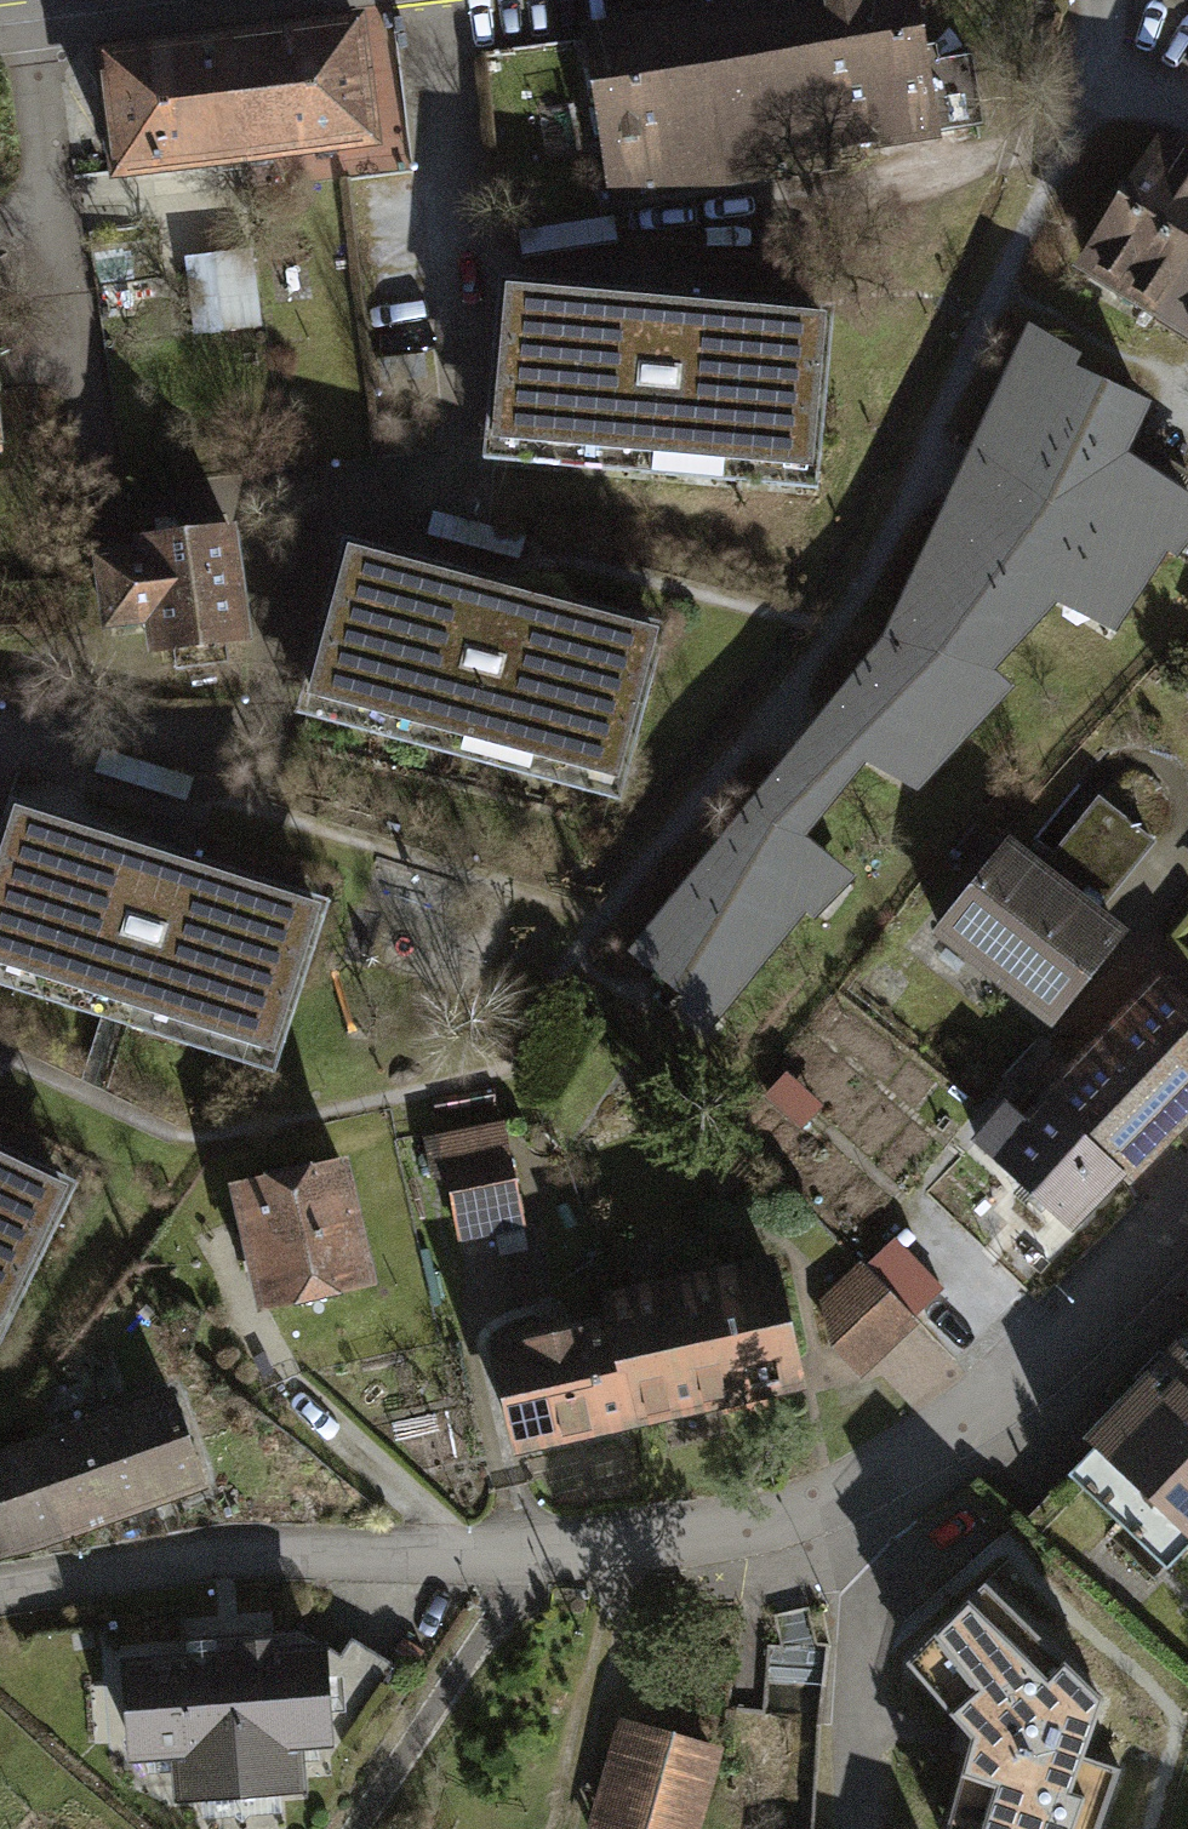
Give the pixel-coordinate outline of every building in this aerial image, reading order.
[(819,3),(850,182),(952,164),(924,0),(837,0),(819,3)] [(819,3),(653,30),(682,209),(850,182),(819,3)] [(358,23),(230,39),(245,158),(373,142),(358,23)] [(653,30),(587,42),(617,221),(682,209),(653,30)] [(102,55),(117,175),(245,158),(230,39),(102,55)] [(1069,258),(1187,334),(1187,134),(1161,116),(1069,258)] [(256,252),(188,258),(195,335),(263,328),(256,252)] [(496,288),(483,433),(797,462),(811,317),(496,288)] [(887,644),(928,677),(975,720),(1003,690),(984,672),(1067,583),(1118,616),(1187,507),(1187,503),(1118,458),(1143,404),(1025,349),(971,467),(1036,497),(1019,534),(954,504),(930,553),(954,563),(887,644)] [(102,548),(109,622),(152,617),(156,650),(243,639),(229,529),(102,548)] [(350,552),(312,695),(616,776),(655,633),(350,552)] [(923,776),(975,720),(928,677),(887,644),(815,733),(854,766),(874,741),(923,776)] [(790,764),(689,888),(766,950),(834,867),(796,837),(829,797),(790,764)] [(1042,858),(1102,906),(1156,839),(1096,791),(1042,858)] [(0,864),(0,961),(271,1048),(317,908),(16,812),(0,864)] [(927,928),(1046,1022),(1124,924),(1102,906),(1042,858),(1006,829),(927,928)] [(714,1015),(766,950),(689,888),(637,953),(714,1015)] [(1122,1173),(1129,1179),(1187,1118),(1187,995),(1159,968),(1038,1092),(1122,1173)] [(969,1136),(1070,1225),(1122,1173),(1038,1092),(1019,1114),(1000,1096),(969,1136)] [(342,1149),(221,1176),(251,1306),(371,1279),(342,1149)] [(0,1321),(64,1188),(0,1158),(0,1321)] [(448,1172),(456,1214),(515,1203),(508,1161),(448,1172)] [(929,1290),(882,1239),(854,1265),(901,1316),(929,1290)] [(598,1321),(483,1348),(506,1447),(786,1382),(758,1263),(593,1302),(598,1321)] [(846,1350),(854,1359),(901,1316),(854,1265),(815,1303),(823,1343),(839,1358),(846,1350)] [(1068,1475),(1168,1569),(1187,1548),(1187,1344),(1068,1475)] [(171,1383),(0,1442),(0,1551),(204,1481),(171,1383)] [(1125,1818),(1091,1790),(1143,1716),(976,1599),(900,1688),(915,1701),(869,1758),(911,1791),(900,1828),(1122,1828),(1125,1818)] [(225,1643),(226,1655),(235,1792),(285,1788),(282,1738),(319,1735),(313,1654),(265,1657),(264,1640),(225,1643)] [(174,1796),(235,1792),(226,1655),(172,1659),(172,1664),(114,1668),(119,1750),(171,1747),(174,1796)] [(608,1827),(614,1828),(684,1828),(708,1745),(637,1724),(608,1827)]
